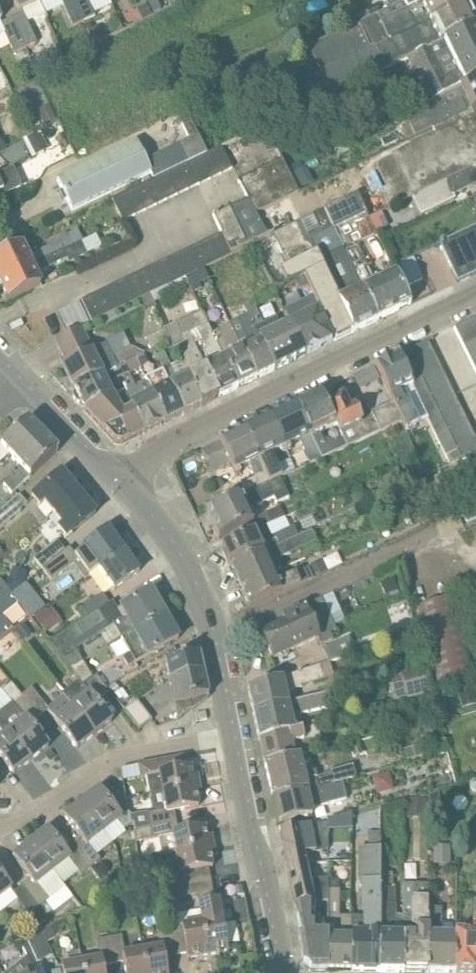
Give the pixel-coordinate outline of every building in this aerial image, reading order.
[(40,3),(39,0),(14,0),(19,12),(40,3)] [(84,22),(74,0),(61,0),(73,27),(84,22)] [(84,22),(95,17),(88,0),(74,0),(84,22)] [(147,1),(152,13),(160,10),(156,0),(149,0),(147,1)] [(475,25),(475,24),(464,0),(406,0),(390,8),(391,8),(308,47),(331,95),(408,59),(407,58),(475,25)] [(152,16),(147,5),(136,10),(141,20),(152,16)] [(12,19),(25,48),(36,43),(23,14),(12,19)] [(14,53),(25,48),(12,19),(1,25),(14,53)] [(475,79),(475,25),(407,58),(408,59),(418,80),(422,78),(430,94),(417,100),(420,106),(460,87),(475,79)] [(104,38),(98,26),(88,31),(94,43),(104,38)] [(475,108),(475,79),(460,87),(465,98),(447,106),(446,104),(426,113),(433,129),(475,108)] [(56,120),(49,105),(38,110),(44,125),(56,120)] [(72,211),(90,202),(151,173),(154,179),(156,178),(167,173),(178,167),(189,162),(200,157),(207,153),(185,108),(177,112),(190,139),(146,160),(137,142),(57,180),(72,211)] [(413,197),(475,167),(475,108),(433,129),(436,135),(379,163),(389,188),(381,191),(389,209),(413,198),(413,197)] [(49,149),(39,131),(26,138),(36,156),(49,149)] [(232,168),(230,164),(222,146),(211,151),(221,174),(232,168)] [(210,179),(221,174),(211,151),(207,153),(200,157),(210,179)] [(199,184),(210,179),(200,157),(189,162),(199,184)] [(222,234),(232,254),(268,236),(256,213),(298,194),(282,161),(239,182),(248,201),(214,216),(222,234)] [(188,189),(199,184),(189,162),(178,167),(188,189)] [(177,195),(188,189),(178,167),(167,173),(177,195)] [(413,197),(413,198),(422,215),(455,199),(453,196),(475,185),(475,167),(413,197)] [(166,200),(177,195),(167,173),(156,178),(166,200)] [(155,205),(166,200),(156,178),(154,179),(145,183),(155,205)] [(144,210),(155,205),(145,183),(134,188),(144,210)] [(133,215),(144,210),(134,188),(123,194),(133,215)] [(123,221),(133,215),(123,194),(112,199),(123,221)] [(335,341),(378,321),(344,252),(334,230),(367,214),(357,194),(273,233),(275,239),(289,267),(281,271),(288,285),(289,284),(290,285),(295,283),(303,279),(308,288),(309,291),(335,341)] [(439,243),(458,283),(475,275),(475,227),(439,243)] [(221,259),(232,254),(222,234),(211,239),(221,259)] [(210,264),(221,259),(211,239),(201,244),(210,264)] [(7,302),(43,285),(37,273),(67,259),(69,263),(87,254),(81,242),(64,250),(0,281),(0,287),(7,302)] [(64,250),(60,242),(29,256),(24,246),(0,258),(0,281),(64,250)] [(204,267),(210,264),(201,244),(190,249),(199,270),(204,267)] [(375,283),(357,245),(344,252),(378,321),(411,305),(395,273),(375,283)] [(189,275),(199,270),(190,249),(179,254),(189,275)] [(178,280),(189,275),(179,254),(168,259),(178,280)] [(404,262),(414,283),(424,278),(414,257),(404,262)] [(167,285),(178,280),(168,259),(157,265),(167,285)] [(404,288),(414,283),(404,262),(394,267),(404,288)] [(156,291),(167,285),(157,265),(146,270),(156,291)] [(210,280),(204,267),(199,270),(189,275),(185,277),(189,287),(193,294),(202,290),(200,285),(210,280)] [(149,294),(156,291),(146,270),(136,275),(145,296),(149,294)] [(140,299),(145,296),(136,275),(125,280),(135,301),(140,299)] [(295,283),(299,293),(308,288),(303,279),(295,283)] [(124,306),(135,301),(125,280),(114,285),(124,306)] [(113,311),(124,306),(114,285),(103,290),(113,311)] [(102,317),(113,311),(103,290),(92,295),(102,317)] [(149,294),(145,296),(140,299),(145,310),(155,305),(154,304),(149,294)] [(92,322),(102,317),(92,295),(81,300),(92,322)] [(78,327),(89,322),(79,302),(69,307),(78,327)] [(255,328),(275,371),(307,355),(291,321),(280,327),(276,318),(263,324),(253,302),(243,307),(246,315),(253,329),(255,328)] [(69,307),(58,312),(68,332),(78,327),(69,307)] [(291,321),(307,355),(332,343),(316,310),(291,321)] [(202,312),(183,320),(189,333),(195,330),(208,324),(202,312)] [(257,379),(275,371),(255,328),(253,329),(246,315),(237,319),(228,324),(230,325),(257,379)] [(454,329),(475,375),(475,319),(454,329)] [(203,362),(189,333),(181,336),(176,324),(165,329),(171,341),(180,361),(181,361),(203,406),(220,397),(203,362)] [(212,333),(208,324),(195,330),(209,359),(203,362),(220,397),(238,388),(212,334),(212,333)] [(238,388),(257,379),(230,325),(212,333),(212,334),(238,388)] [(62,365),(73,389),(123,365),(136,359),(145,354),(131,347),(113,357),(106,344),(93,350),(82,327),(55,340),(66,363),(62,365)] [(151,350),(171,341),(165,329),(146,338),(151,350)] [(412,362),(432,353),(427,342),(407,352),(408,356),(412,362)] [(185,414),(203,406),(181,361),(180,361),(170,365),(164,352),(157,355),(185,414)] [(418,373),(437,364),(436,360),(432,353),(412,362),(418,373)] [(166,423),(185,414),(157,355),(156,356),(163,371),(145,379),(148,383),(148,384),(166,423)] [(449,464),(462,458),(408,356),(400,360),(398,356),(375,367),(392,403),(401,421),(405,430),(419,425),(408,401),(403,403),(398,393),(411,388),(449,464)] [(418,373),(423,384),(443,374),(437,364),(418,373)] [(84,411),(114,396),(107,381),(112,382),(128,375),(123,365),(73,389),(74,391),(73,396),(76,402),(80,404),(81,404),(84,411)] [(423,384),(429,394),(448,385),(443,374),(423,384)] [(144,434),(166,423),(148,384),(136,389),(132,381),(123,385),(127,393),(125,394),(133,408),(132,409),(144,434)] [(448,385),(429,394),(434,405),(452,396),(454,396),(448,385)] [(322,433),(336,426),(325,404),(321,393),(295,405),(322,458),(346,446),(343,439),(335,443),(325,439),(322,433)] [(121,445),(144,434),(132,409),(123,412),(114,396),(84,411),(115,444),(121,445)] [(361,423),(359,418),(353,408),(349,410),(342,396),(325,404),(336,426),(343,439),(346,446),(401,421),(392,403),(371,413),(373,418),(361,423)] [(440,415),(458,407),(452,396),(434,405),(440,415)] [(310,463),(322,458),(295,405),(270,417),(286,448),(301,441),(310,463)] [(445,426),(463,418),(458,407),(440,415),(445,426)] [(271,455),(286,448),(270,417),(244,430),(271,483),(280,478),(280,477),(281,476),(271,455)] [(451,436),(468,428),(463,418),(445,426),(451,436)] [(43,466),(58,452),(29,421),(1,446),(0,446),(0,463),(8,455),(22,469),(4,485),(13,495),(43,466)] [(456,447),(473,439),(468,428),(451,436),(456,447)] [(245,494),(271,483),(244,430),(219,442),(220,442),(202,451),(212,473),(230,464),(235,474),(247,468),(252,478),(240,484),(245,494)] [(458,451),(461,457),(475,451),(475,446),(473,439),(456,447),(458,451)] [(53,516),(79,494),(61,473),(31,498),(39,507),(44,504),(53,516)] [(249,533),(277,521),(284,518),(280,507),(253,520),(248,510),(274,498),(276,503),(289,497),(280,478),(271,483),(245,494),(224,504),(206,513),(219,540),(245,527),(249,533)] [(57,529),(66,539),(96,514),(79,494),(53,516),(61,525),(57,529)] [(19,495),(0,512),(0,530),(21,512),(19,510),(27,504),(19,495)] [(240,538),(222,547),(232,568),(264,553),(291,540),(299,537),(294,527),(282,532),(277,521),(249,533),(240,538)] [(99,569),(124,551),(108,529),(83,547),(84,549),(75,555),(69,548),(65,550),(43,569),(52,580),(79,560),(89,575),(99,569)] [(241,590),(276,574),(275,572),(281,569),(277,560),(317,542),(312,531),(299,537),(291,540),(264,553),(232,568),(241,590)] [(34,558),(43,569),(65,550),(57,540),(34,558)] [(99,569),(114,591),(139,572),(124,551),(99,569)] [(310,565),(315,577),(327,572),(322,560),(310,565)] [(7,579),(9,579),(23,585),(28,572),(12,567),(7,579)] [(250,609),(268,600),(314,580),(309,568),(284,579),(283,584),(281,585),(276,574),(241,590),(250,609)] [(399,593),(394,579),(381,584),(386,597),(399,593)] [(9,591),(0,580),(0,599),(9,591)] [(13,630),(2,617),(19,603),(9,591),(0,599),(0,641),(13,630)] [(122,639),(164,615),(151,591),(119,609),(114,601),(109,603),(88,618),(50,642),(70,669),(83,662),(75,650),(113,625),(122,639)] [(81,608),(88,618),(109,603),(103,594),(81,608)] [(459,597),(415,608),(434,685),(475,675),(475,669),(459,597)] [(336,630),(322,599),(283,617),(286,625),(262,635),(273,660),(318,639),(321,645),(333,639),(331,633),(336,630)] [(42,611),(38,606),(27,614),(31,619),(37,615),(42,611)] [(45,634),(61,621),(51,608),(35,620),(45,634)] [(129,666),(161,649),(178,640),(164,615),(122,639),(131,654),(123,658),(129,666)] [(32,635),(24,624),(14,632),(23,642),(32,635)] [(355,654),(348,638),(323,649),(329,662),(355,654)] [(175,681),(204,675),(199,654),(165,662),(169,678),(175,677),(175,681)] [(93,678),(92,678),(83,662),(70,669),(80,681),(83,685),(93,678)] [(248,690),(253,713),(289,703),(286,689),(289,688),(290,690),(334,676),(329,663),(282,678),(282,679),(248,690)] [(408,700),(432,694),(426,668),(401,674),(401,675),(388,678),(394,702),(407,699),(408,700)] [(65,698),(95,736),(112,722),(97,702),(109,692),(96,675),(93,678),(83,685),(80,681),(62,694),(65,697),(65,698)] [(175,681),(175,677),(169,678),(179,720),(192,710),(192,711),(209,698),(204,675),(175,681)] [(11,683),(2,691),(7,697),(12,702),(0,712),(0,721),(31,761),(49,747),(31,724),(39,717),(21,695),(11,683)] [(108,688),(113,696),(120,691),(115,683),(108,688)] [(475,705),(471,687),(458,691),(462,708),(475,705)] [(21,695),(39,717),(47,711),(30,689),(21,695)] [(289,703),(253,713),(259,741),(296,732),(292,717),(337,706),(334,693),(322,696),(289,703)] [(65,698),(47,712),(77,750),(95,736),(65,698)] [(137,701),(124,711),(139,731),(152,721),(137,701)] [(14,774),(31,761),(0,721),(0,757),(14,774)] [(259,741),(265,766),(313,753),(310,739),(322,737),(319,725),(296,732),(259,741)] [(406,761),(423,756),(420,746),(403,750),(406,761)] [(272,800),(331,783),(329,775),(324,776),(317,752),(313,753),(265,766),(272,800)] [(162,793),(200,786),(198,775),(193,776),(191,766),(167,771),(165,761),(139,766),(141,778),(146,777),(149,794),(162,792),(162,793)] [(393,774),(378,779),(383,794),(398,790),(393,774)] [(278,826),(314,818),(312,809),(346,800),(342,783),(331,785),(331,783),(272,800),(278,826)] [(150,827),(177,822),(175,812),(199,807),(197,797),(202,796),(200,786),(162,793),(165,811),(148,814),(150,827)] [(82,802),(105,832),(118,822),(124,829),(130,824),(124,788),(108,800),(99,789),(82,802)] [(430,817),(440,816),(440,792),(430,795),(430,817)] [(428,818),(428,800),(406,800),(406,818),(428,818)] [(89,844),(105,832),(82,802),(64,816),(82,840),(74,846),(90,868),(101,860),(89,844)] [(288,872),(307,868),(305,854),(329,849),(329,829),(352,823),(353,813),(328,820),(328,823),(280,832),(288,872)] [(176,854),(214,847),(211,836),(207,837),(205,827),(178,832),(177,822),(150,827),(150,828),(135,831),(137,842),(160,838),(163,855),(176,852),(176,854)] [(90,868),(74,846),(66,852),(47,829),(30,843),(53,872),(69,860),(81,875),(90,868)] [(49,900),(37,884),(53,872),(30,843),(12,857),(31,880),(22,886),(39,908),(45,903),(49,900)] [(452,865),(453,844),(435,844),(434,864),(452,865)] [(211,880),(209,868),(213,868),(211,858),(216,857),(214,847),(176,854),(179,873),(175,874),(177,886),(211,880)] [(313,905),(328,902),(328,890),(329,878),(310,882),(307,868),(288,872),(295,909),(313,905)] [(143,887),(140,870),(126,872),(127,878),(123,879),(125,890),(143,887)] [(379,934),(379,972),(403,972),(403,935),(404,935),(404,916),(395,915),(395,888),(392,888),(393,872),(380,872),(379,934)] [(12,890),(0,874),(0,899),(12,890)] [(329,879),(329,890),(338,890),(338,879),(329,879)] [(199,903),(198,904),(199,911),(209,960),(220,958),(219,953),(228,951),(219,900),(215,901),(211,880),(177,886),(179,897),(198,894),(199,903)] [(403,972),(404,972),(427,972),(428,909),(428,885),(405,884),(404,916),(404,935),(403,935),(403,972)] [(31,914),(39,908),(22,886),(14,893),(31,914)] [(242,886),(234,887),(235,895),(243,893),(242,886)] [(339,890),(328,890),(328,902),(327,916),(328,972),(351,972),(351,934),(351,917),(339,917),(339,890)] [(455,936),(455,972),(475,972),(475,970),(475,902),(474,902),(474,919),(473,919),(473,932),(455,932),(455,936)] [(52,911),(45,903),(39,908),(46,916),(52,911)] [(304,966),(311,972),(328,972),(327,916),(313,916),(313,905),(295,909),(304,966)] [(46,916),(39,908),(31,914),(40,926),(48,919),(46,916)] [(455,936),(440,935),(441,909),(428,909),(427,972),(455,972),(455,936)] [(197,957),(198,962),(209,960),(199,911),(181,914),(180,913),(169,915),(171,928),(176,956),(187,954),(188,959),(197,957)] [(146,972),(168,972),(165,958),(176,956),(171,928),(158,930),(161,947),(142,950),(146,972)] [(30,935),(41,960),(52,955),(41,930),(30,935)] [(379,972),(379,934),(351,934),(351,972),(379,972)] [(30,965),(41,960),(30,935),(19,941),(30,965)] [(142,950),(125,953),(122,936),(109,938),(114,964),(124,963),(126,972),(146,972),(142,950)] [(82,961),(84,972),(105,972),(104,966),(114,964),(109,938),(97,940),(100,958),(82,961)] [(82,961),(80,951),(70,953),(71,963),(61,965),(63,972),(84,972),(82,961)]
